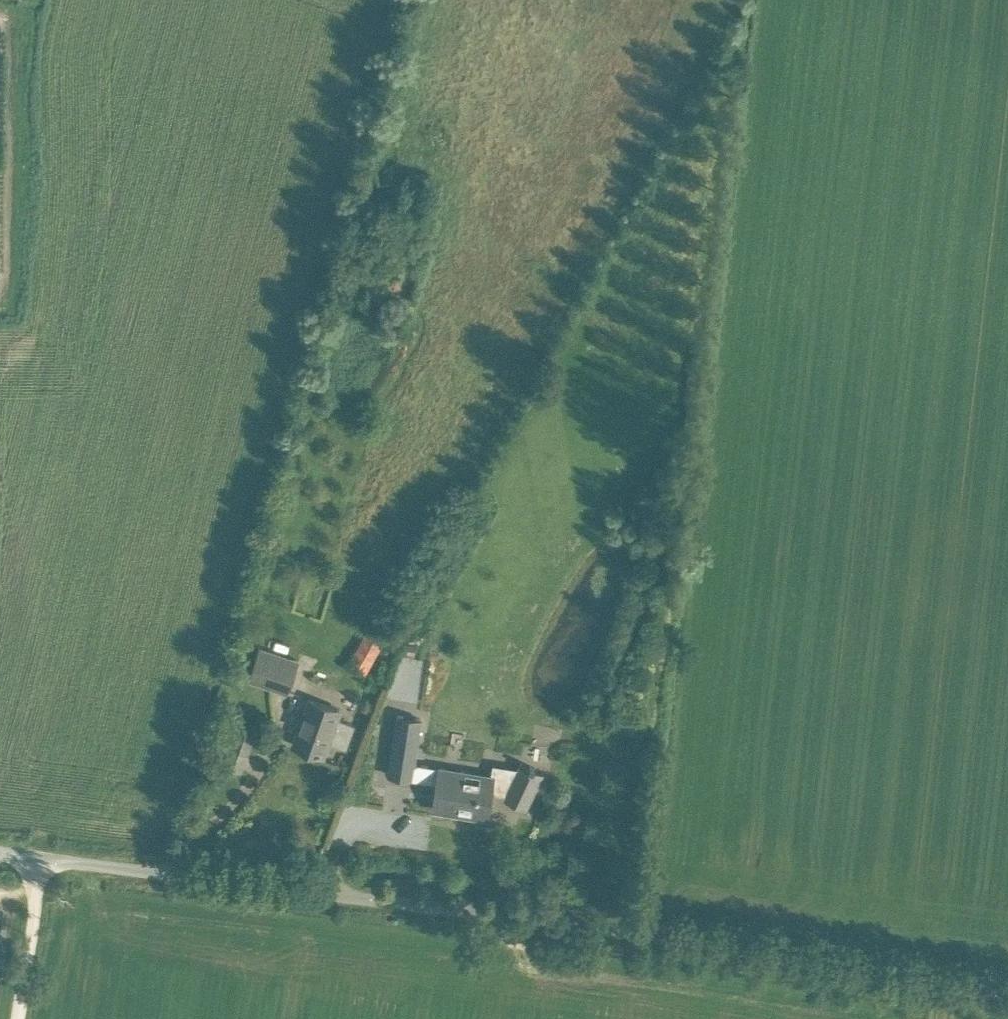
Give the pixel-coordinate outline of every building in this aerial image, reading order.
[(368,623),(354,651),(373,662),(388,633),(368,623)] [(246,680),(287,694),(298,659),(258,645),(246,680)] [(310,698),(300,725),(293,743),(323,754),(328,741),(346,747),(354,724),(337,717),(340,709),(310,698)] [(397,714),(388,774),(412,777),(414,762),(421,718),(397,714)] [(414,762),(412,777),(437,782),(436,792),(433,808),(459,812),(459,808),(487,812),(491,790),(505,792),(504,796),(526,807),(542,772),(534,768),(535,767),(530,764),(529,766),(521,762),(518,768),(494,763),(491,778),(465,774),(466,770),(414,762)]
